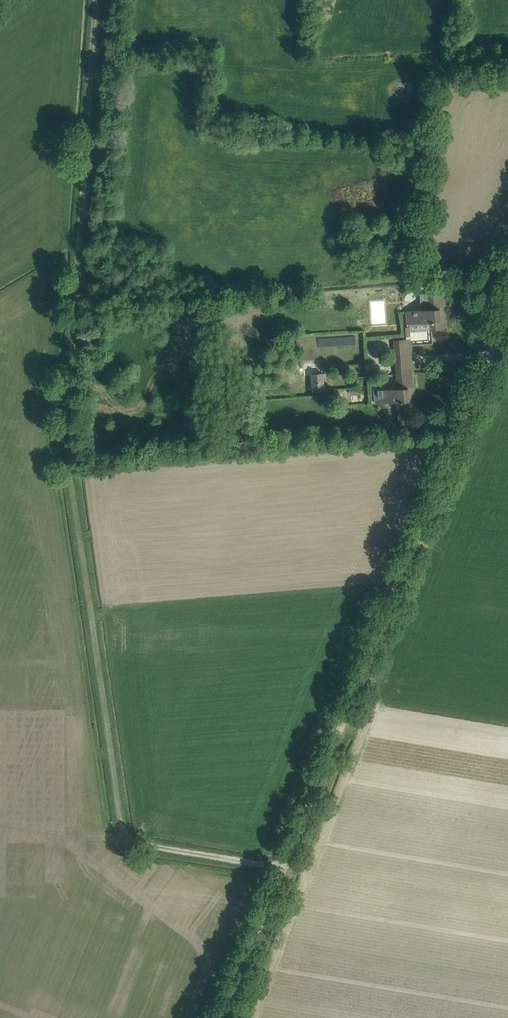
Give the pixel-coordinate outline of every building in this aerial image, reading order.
[(422,310),(406,311),(407,324),(431,321),(431,330),(432,330),(437,330),(447,329),(444,292),(428,293),(430,309),(422,310)] [(172,326),(172,327),(172,328),(172,329),(173,330),(173,331),(174,331),(175,332),(180,334),(184,323),(178,321),(177,321),(176,321),(175,321),(174,322),(174,323),(173,323),(173,324),(172,325),(172,326)] [(312,375),(313,391),(324,390),(323,373),(319,373),(318,367),(307,368),(308,375),(312,375)] [(414,381),(398,382),(398,388),(375,390),(376,403),(399,401),(400,410),(416,408),(414,381)] [(413,421),(403,421),(404,432),(414,431),(413,421)]
